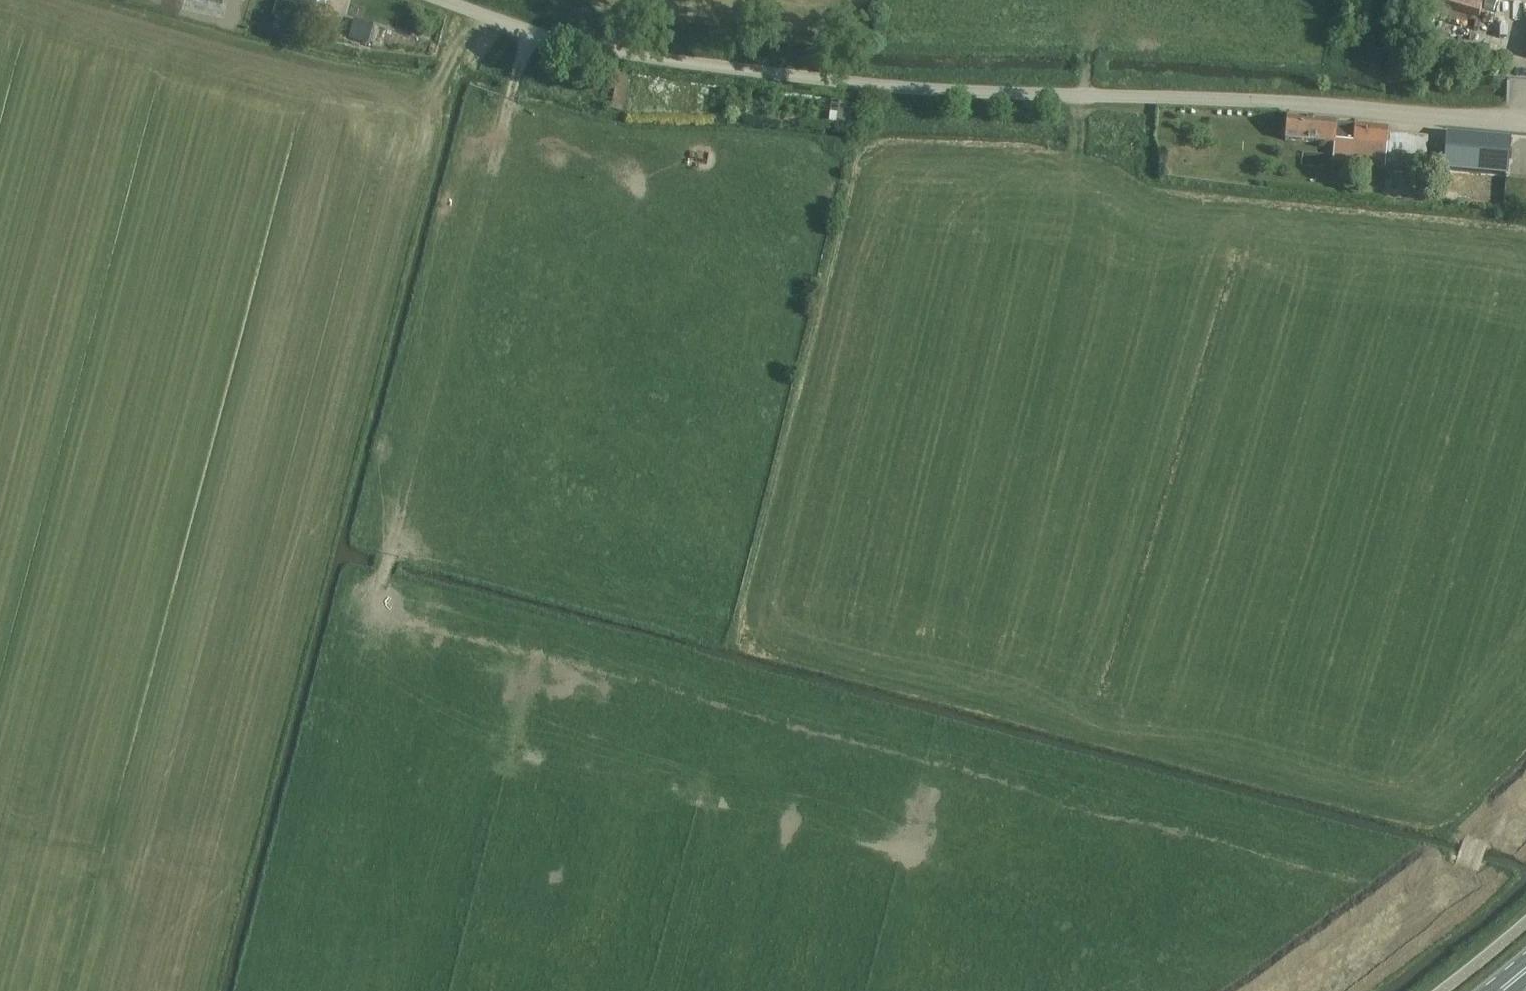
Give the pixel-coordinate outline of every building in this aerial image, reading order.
[(276,0),(300,7),(301,5),(316,9),(318,2),(326,4),(327,0),(276,0)] [(1481,0),(1428,0),(1427,2),(1477,16),(1481,0)] [(369,23),(355,19),(349,40),(364,44),(369,23)] [(1445,38),(1443,48),(1479,53),(1480,43),(1445,38)] [(616,84),(611,108),(624,112),(628,85),(616,83),(616,84)] [(854,103),(841,102),(838,123),(851,124),(854,103)] [(1285,138),(1285,141),(1317,143),(1334,145),(1367,147),(1376,148),(1376,150),(1375,163),(1385,165),(1409,167),(1409,165),(1425,167),(1426,158),(1427,138),(1388,134),(1389,127),(1369,125),(1355,124),(1355,125),(1337,124),(1337,123),(1319,121),(1287,118),(1285,138)] [(1446,156),(1444,171),(1477,174),(1506,176),(1507,176),(1508,161),(1510,142),(1479,139),(1447,136),(1446,156)]
